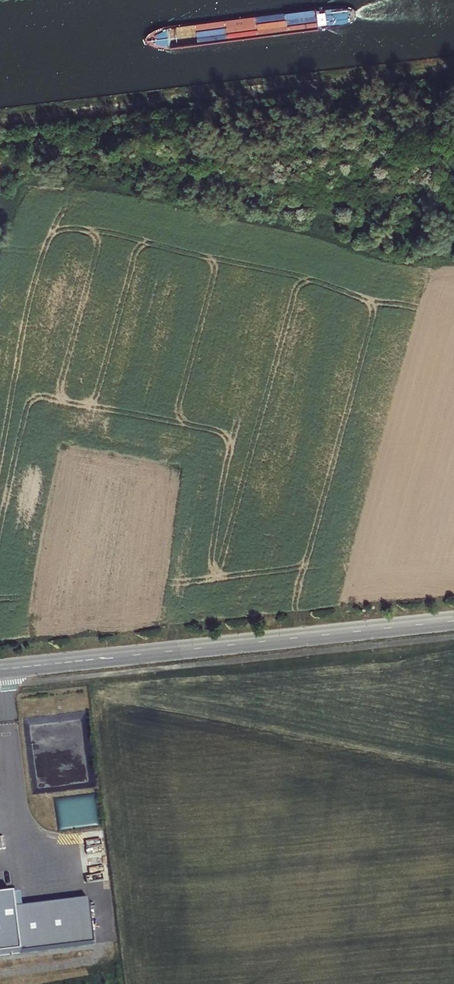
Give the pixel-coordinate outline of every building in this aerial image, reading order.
[(93,944),(88,899),(14,908),(12,894),(0,896),(0,956),(93,944)]
